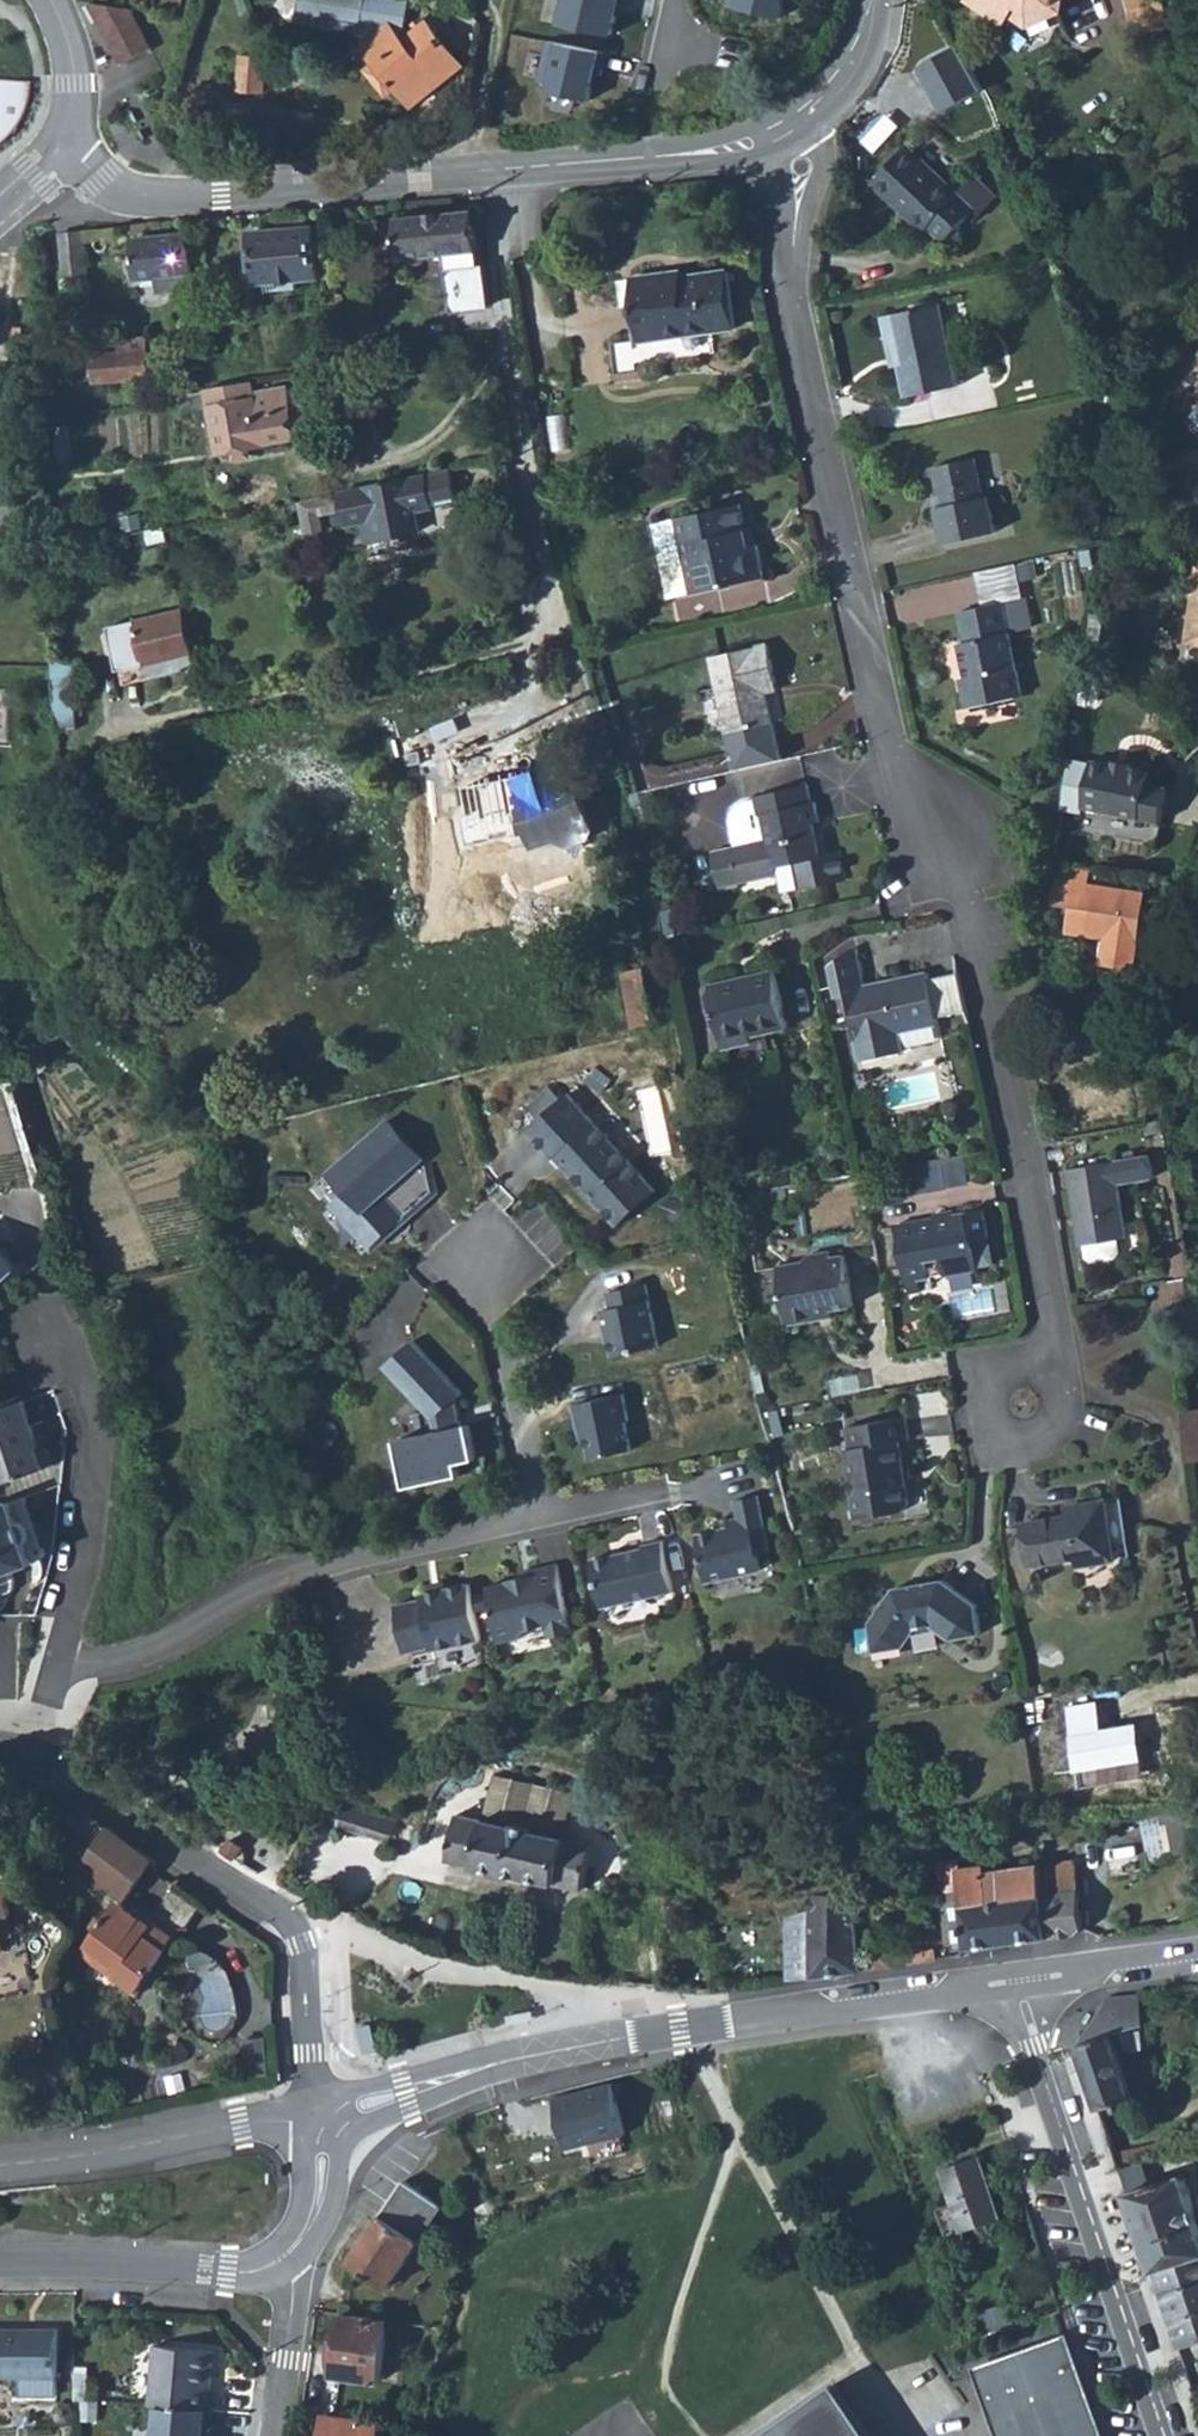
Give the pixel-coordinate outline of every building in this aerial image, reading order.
[(298,15),(362,26),(373,38),(365,45),(379,63),(370,70),(389,93),(398,86),(414,104),(462,65),(429,23),(410,38),(405,33),(410,0),(300,0),(298,15)] [(615,34),(622,0),(568,0),(563,23),(615,34)] [(781,15),(784,0),(728,0),(727,6),(781,15)] [(1006,21),(1012,11),(1030,24),(1058,11),(1060,0),(975,0),(1006,21)] [(1130,15),(1157,0),(1126,0),(1130,15)] [(91,2),(124,64),(152,49),(130,8),(91,2)] [(593,99),(601,50),(548,42),(542,78),(554,80),(552,92),(593,99)] [(983,91),(958,45),(921,66),(945,111),(983,91)] [(270,92),(271,55),(244,54),(243,91),(270,92)] [(27,109),(30,100),(32,92),(32,81),(0,78),(0,145),(7,140),(13,133),(19,126),(23,117),(27,109)] [(961,194),(907,144),(872,182),(926,232),(930,227),(946,242),(972,215),(977,209),(961,194)] [(972,215),(976,218),(997,195),(977,176),(961,194),(977,209),(972,215)] [(480,265),(475,209),(398,217),(399,226),(383,228),(386,248),(401,247),(402,259),(449,254),(456,310),(491,305),(486,264),(480,265)] [(266,282),(267,291),(298,288),(297,279),(318,278),(314,226),(252,232),(257,283),(266,282)] [(88,273),(83,231),(61,234),(65,275),(88,273)] [(195,288),(189,233),(136,238),(140,279),(161,277),(162,291),(195,288)] [(665,337),(668,358),(715,351),(713,330),(736,327),(728,271),(672,280),(671,272),(632,278),(642,340),(665,337)] [(960,385),(941,303),(882,316),(886,336),(893,334),(900,366),(907,397),(960,385)] [(900,366),(893,334),(886,336),(894,368),(900,366)] [(148,337),(146,338),(122,340),(122,353),(95,354),(98,381),(149,377),(147,352),(149,351),(148,337)] [(31,367),(29,349),(17,351),(19,368),(31,367)] [(50,396),(49,381),(37,381),(38,396),(50,396)] [(328,431),(322,396),(296,401),(294,387),(286,389),(286,387),(254,393),(252,381),(208,389),(211,408),(205,409),(202,414),(204,425),(209,428),(215,427),(219,453),(264,445),(264,444),(295,438),(295,437),(328,431)] [(996,532),(988,495),(984,496),(975,457),(933,466),(942,506),(936,507),(944,543),(996,532)] [(457,502),(450,469),(341,493),(341,494),(299,503),(306,534),(322,530),(319,515),(345,509),(348,525),(364,522),(368,542),(419,531),(415,511),(457,502)] [(693,592),(765,577),(759,544),(750,546),(741,503),(653,523),(662,561),(685,555),(693,592)] [(147,529),(151,544),(169,541),(167,531),(166,525),(147,529)] [(670,598),(693,592),(685,555),(662,561),(670,598)] [(1022,597),(1015,564),(978,572),(985,605),(1022,597)] [(1188,641),(1197,643),(1197,576),(1188,641)] [(1024,695),(1010,631),(1032,627),(1026,596),(1022,597),(985,605),(960,611),(966,641),(960,642),(967,677),(961,678),(968,707),(1024,695)] [(194,653),(184,610),(137,621),(146,664),(194,653)] [(782,760),(765,685),(777,682),(768,644),(712,657),(737,770),(782,760)] [(80,728),(76,682),(86,682),(84,659),(54,661),(54,666),(56,695),(56,703),(57,720),(58,731),(80,728)] [(1084,806),(1164,821),(1170,786),(1150,783),(1152,771),(1133,767),(1134,764),(1113,761),(1112,764),(1093,760),(1084,806)] [(593,831),(572,768),(550,776),(552,782),(519,793),(530,826),(539,823),(546,843),(561,838),(562,841),(569,845),(590,838),(593,831)] [(731,848),(739,882),(778,874),(776,866),(797,861),(799,869),(803,890),(847,881),(840,851),(823,856),(815,823),(820,821),(816,802),(812,802),(808,784),(755,796),(756,799),(743,803),(736,807),(732,813),(730,821),(737,846),(731,848)] [(1099,834),(1159,846),(1164,821),(1084,806),(1099,834)] [(530,826),(537,846),(546,843),(539,823),(530,826)] [(739,882),(731,848),(712,851),(720,886),(739,882)] [(776,866),(778,874),(799,869),(797,861),(776,866)] [(1136,908),(1138,894),(1088,887),(1091,870),(1057,865),(1052,904),(1070,907),(1067,929),(1102,934),(1099,960),(1136,965),(1139,939),(1144,909),(1136,908)] [(938,1017),(930,978),(929,972),(875,983),(876,986),(867,988),(866,986),(858,947),(853,948),(829,965),(837,997),(847,995),(861,1060),(903,1051),(900,1031),(939,1023),(938,1017)] [(635,1032),(655,1027),(645,967),(622,971),(634,1030),(635,1032)] [(752,1036),(788,1028),(775,970),(710,984),(711,989),(706,997),(708,1007),(716,1011),(723,1043),(752,1036)] [(938,1017),(967,1010),(959,971),(930,978),(938,1017)] [(724,1048),(754,1042),(752,1036),(723,1043),(724,1048)] [(551,1084),(529,1104),(541,1118),(563,1098),(551,1084)] [(657,1191),(568,1093),(563,1098),(541,1118),(528,1130),(554,1158),(557,1156),(620,1225),(657,1191)] [(376,1243),(406,1216),(385,1193),(425,1158),(390,1119),(333,1171),(350,1190),(338,1201),(376,1243)] [(1120,1238),(1129,1236),(1119,1182),(1155,1176),(1151,1154),(1069,1169),(1083,1244),(1086,1244),(1120,1238)] [(434,1190),(425,1158),(385,1193),(406,1216),(434,1190)] [(1149,1230),(1145,1203),(1132,1205),(1136,1232),(1149,1230)] [(897,1224),(908,1281),(920,1279),(931,1277),(931,1274),(928,1260),(942,1258),(944,1272),(945,1274),(979,1268),(978,1265),(973,1239),(989,1236),(990,1236),(985,1208),(954,1214),(953,1210),(934,1214),(935,1217),(937,1226),(922,1229),(921,1220),(897,1224)] [(922,1229),(937,1226),(935,1217),(921,1220),(922,1229)] [(989,1236),(973,1239),(978,1265),(994,1262),(989,1236)] [(1095,1261),(1118,1257),(1122,1250),(1120,1238),(1086,1244),(1088,1256),(1095,1261)] [(17,1269),(0,1251),(0,1284),(17,1269)] [(853,1306),(845,1255),(832,1257),(832,1251),(808,1255),(804,1261),(779,1265),(788,1317),(796,1323),(813,1320),(819,1311),(853,1306)] [(928,1260),(931,1274),(944,1272),(942,1258),(928,1260)] [(910,1293),(922,1291),(920,1279),(908,1281),(910,1293)] [(660,1345),(646,1283),(608,1292),(612,1308),(603,1310),(610,1341),(612,1341),(615,1355),(660,1345)] [(960,1295),(962,1315),(1000,1311),(998,1291),(960,1295)] [(463,1392),(415,1340),(387,1366),(436,1418),(438,1430),(400,1439),(410,1486),(463,1474),(461,1462),(478,1458),(470,1423),(464,1425),(457,1397),(463,1392)] [(629,1420),(623,1393),(576,1404),(584,1438),(588,1438),(592,1458),(632,1449),(626,1421),(629,1420)] [(34,1439),(37,1438),(23,1400),(0,1409),(0,1484),(45,1469),(34,1439)] [(1197,1454),(1197,1410),(1184,1412),(1190,1455),(1197,1454)] [(910,1504),(899,1441),(909,1439),(906,1416),(847,1426),(851,1448),(846,1448),(858,1518),(905,1510),(910,1504)] [(770,1550),(759,1495),(736,1500),(741,1524),(699,1533),(709,1580),(762,1569),(758,1552),(770,1550)] [(29,1543),(35,1561),(46,1556),(47,1555),(47,1553),(48,1551),(27,1496),(13,1501),(20,1520),(29,1524),(33,1534),(29,1543)] [(1116,1558),(1130,1556),(1120,1497),(1105,1499),(1080,1504),(1082,1513),(1025,1523),(1031,1564),(1079,1556),(1080,1564),(1116,1558)] [(16,1577),(13,1571),(35,1562),(35,1561),(29,1543),(33,1534),(29,1524),(20,1520),(13,1501),(0,1506),(0,1583),(16,1577)] [(675,1590),(664,1540),(644,1544),(645,1547),(594,1558),(605,1606),(675,1590)] [(574,1632),(558,1563),(537,1568),(538,1573),(508,1580),(509,1582),(490,1586),(503,1640),(522,1636),(527,1629),(548,1624),(551,1637),(574,1632)] [(877,1649),(905,1645),(919,1625),(934,1623),(953,1636),(981,1632),(977,1604),(943,1580),(896,1589),(872,1622),(877,1649)] [(483,1638),(472,1583),(452,1587),(425,1593),(426,1598),(399,1603),(409,1651),(435,1645),(436,1648),(483,1638)] [(533,1830),(563,1837),(573,1793),(492,1775),(483,1819),(516,1826),(516,1823),(533,1828),(533,1830)] [(1148,1868),(1169,1858),(1197,1844),(1197,1839),(1192,1803),(1135,1805),(1148,1868)] [(391,1845),(397,1821),(343,1804),(341,1814),(336,1829),(391,1845)] [(557,1883),(585,1888),(593,1843),(563,1837),(533,1830),(533,1828),(516,1823),(516,1826),(483,1819),(458,1813),(448,1859),(553,1882),(557,1883)] [(1030,1826),(1031,1840),(1050,1838),(1048,1824),(1030,1826)] [(104,1883),(127,1899),(153,1860),(106,1826),(86,1855),(104,1883)] [(230,1839),(222,1851),(233,1859),(241,1847),(230,1839)] [(967,1948),(1076,1934),(1083,1927),(1074,1862),(985,1873),(985,1876),(959,1880),(958,1870),(957,1860),(934,1863),(940,1895),(942,1896),(947,1942),(966,1939),(967,1948)] [(958,1870),(959,1880),(985,1876),(985,1873),(984,1866),(958,1870)] [(606,1877),(604,1892),(624,1894),(625,1879),(606,1877)] [(186,1931),(202,1907),(174,1886),(148,1921),(152,1925),(172,1938),(177,1932),(178,1931),(179,1931),(181,1930),(182,1930),(184,1931),(186,1931)] [(12,1914),(7,1889),(0,1890),(0,1917),(12,1914)] [(811,1918),(811,1977),(860,1971),(859,1956),(855,1909),(854,1909),(853,1891),(810,1894),(810,1897),(811,1918)] [(115,1978),(137,1992),(166,1948),(145,1935),(152,1925),(148,1921),(116,1899),(85,1948),(86,1948),(120,1971),(115,1978)] [(797,1979),(811,1977),(811,1918),(786,1919),(787,1980),(797,1979)] [(145,1935),(166,1948),(172,1938),(152,1925),(145,1935)] [(936,1960),(934,1948),(879,1955),(878,1947),(876,1946),(875,1940),(866,1941),(868,1955),(859,1956),(860,1971),(936,1960)] [(80,1957),(114,1980),(115,1978),(120,1971),(86,1948),(80,1957)] [(1077,2045),(1098,2108),(1132,2096),(1111,2034),(1142,2024),(1138,1992),(1109,1996),(1077,2045)] [(379,2049),(372,2023),(359,2027),(366,2053),(379,2049)] [(271,2074),(268,2039),(244,2041),(247,2076),(271,2074)] [(557,2095),(569,2147),(625,2134),(613,2082),(557,2095)] [(1001,2218),(980,2155),(942,2168),(963,2230),(1001,2218)] [(1152,2270),(1197,2255),(1197,2212),(1196,2212),(1184,2174),(1127,2192),(1152,2270)] [(382,2215),(420,2240),(443,2203),(405,2179),(382,2215)] [(351,2261),(389,2287),(420,2240),(382,2215),(351,2261)] [(1178,2347),(1197,2341),(1197,2255),(1152,2270),(1178,2347)] [(1033,2321),(1039,2338),(1066,2328),(1060,2311),(1033,2321)] [(380,2380),(388,2321),(340,2315),(332,2373),(380,2380)] [(22,2375),(22,2394),(58,2395),(58,2329),(0,2329),(0,2376),(22,2375)] [(1045,2349),(1049,2361),(990,2381),(1011,2435),(1102,2435),(1069,2341),(1045,2349)] [(150,2404),(213,2409),(214,2390),(211,2390),(214,2349),(155,2344),(150,2404)] [(764,2435),(873,2435),(839,2385),(764,2435)] [(381,2421),(327,2414),(324,2435),(379,2435),(381,2421)]
